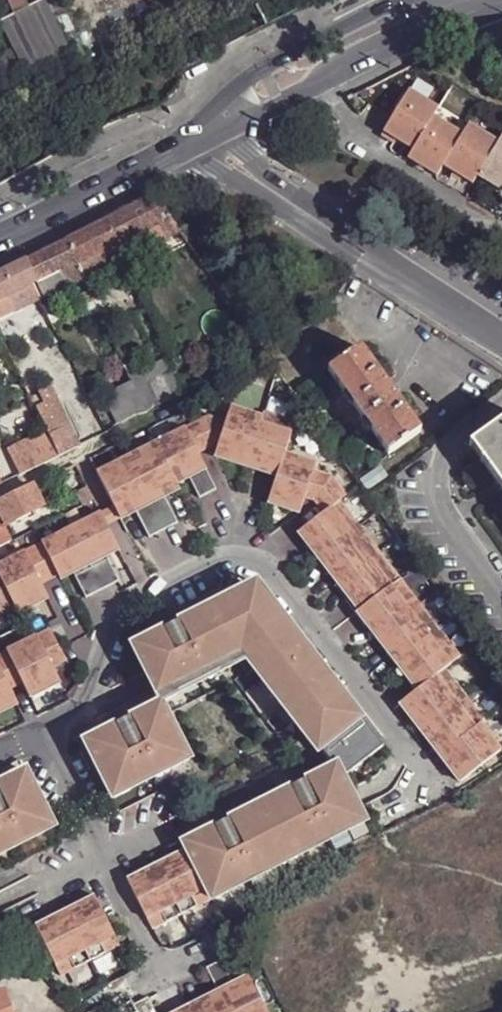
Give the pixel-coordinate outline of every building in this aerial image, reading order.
[(17,16),(31,9),(27,0),(8,0),(17,16)] [(31,9),(47,1),(49,0),(27,0),(31,9)] [(17,16),(3,23),(29,75),(74,52),(47,1),(31,9),(17,16)] [(384,129),(397,137),(399,133),(416,143),(411,151),(440,169),(446,159),(477,178),(481,170),(497,179),(494,184),(501,189),(501,134),(472,116),(466,126),(437,108),(442,100),(412,82),(384,129)] [(411,151),(406,160),(435,177),(440,169),(411,151)] [(104,220),(116,244),(155,224),(163,239),(179,230),(154,194),(104,220)] [(116,244),(104,220),(64,239),(83,279),(96,272),(90,258),(116,244)] [(163,239),(155,224),(116,244),(123,259),(163,239)] [(64,239),(26,259),(37,280),(58,269),(65,286),(83,279),(64,239)] [(123,259),(116,244),(90,258),(96,272),(123,259)] [(0,273),(0,317),(8,313),(2,298),(30,284),(37,280),(26,259),(0,273)] [(65,286),(58,269),(37,280),(30,284),(39,299),(65,286)] [(93,301),(89,291),(79,296),(84,305),(93,301)] [(93,301),(84,305),(88,315),(98,310),(93,301)] [(386,385),(358,345),(328,368),(387,451),(419,428),(398,402),(386,385)] [(160,399),(188,387),(181,372),(171,351),(143,365),(160,399)] [(160,399),(143,365),(139,358),(126,364),(133,379),(146,407),(160,399)] [(146,407),(133,379),(106,393),(120,421),(146,407)] [(74,444),(50,396),(34,403),(46,425),(59,451),(74,444)] [(218,428),(207,449),(265,478),(252,506),(282,520),(293,498),(304,476),(307,471),(277,455),(291,426),(263,412),(261,415),(232,401),(218,428)] [(205,421),(200,418),(176,431),(189,456),(198,451),(193,442),(205,421)] [(218,428),(205,421),(193,442),(198,451),(205,455),(207,449),(218,428)] [(21,472),(59,451),(46,425),(6,444),(21,472)] [(471,447),(501,490),(501,425),(471,447)] [(176,431),(148,444),(153,453),(165,478),(177,471),(180,479),(194,505),(210,498),(189,456),(176,431)] [(153,453),(148,444),(119,458),(124,468),(153,453)] [(165,478),(153,453),(124,468),(157,533),(170,526),(156,499),(154,494),(169,486),(168,484),(165,478)] [(95,482),(124,468),(119,458),(90,473),(95,482)] [(124,468),(95,482),(108,507),(111,515),(126,508),(129,513),(142,540),(157,533),(124,468)] [(165,478),(168,484),(180,479),(177,471),(165,478)] [(313,480),(304,476),(293,498),(299,502),(305,497),(313,480)] [(323,486),(313,480),(305,497),(299,502),(308,514),(331,499),(323,486)] [(0,499),(0,508),(8,523),(49,502),(43,490),(45,489),(41,483),(33,487),(31,484),(0,499)] [(86,483),(74,489),(81,502),(93,496),(88,484),(86,483)] [(154,494),(156,499),(172,491),(169,486),(154,494)] [(331,499),(308,514),(317,526),(327,540),(364,513),(347,489),(331,499)] [(108,507),(92,515),(99,528),(114,520),(111,515),(108,507)] [(111,515),(114,520),(129,513),(126,508),(111,515)] [(364,513),(327,540),(339,556),(349,570),(386,543),(364,513)] [(99,528),(92,515),(63,530),(97,597),(115,588),(99,557),(95,547),(106,542),(99,528)] [(327,540),(317,526),(311,531),(321,545),(327,540)] [(97,597),(63,530),(34,544),(47,569),(48,571),(60,565),(64,574),(80,605),(97,597)] [(327,540),(321,545),(333,560),(339,556),(327,540)] [(95,547),(99,557),(111,551),(106,542),(95,547)] [(386,543),(349,570),(358,584),(352,589),(363,603),(406,571),(386,543)] [(17,610),(45,597),(37,583),(34,576),(47,569),(34,544),(21,550),(26,560),(0,573),(0,574),(13,601),(16,607),(17,610)] [(21,550),(0,561),(0,573),(26,560),(21,550)] [(60,565),(48,571),(51,577),(52,580),(64,574),(60,565)] [(47,569),(34,576),(37,583),(51,577),(48,571),(47,569)] [(358,584),(349,570),(342,574),(352,589),(358,584)] [(388,625),(425,599),(406,571),(363,603),(373,617),(379,613),(388,625)] [(13,601),(0,574),(0,607),(13,601)] [(264,667),(301,639),(258,582),(241,590),(258,622),(247,627),(259,652),(254,654),(264,667)] [(258,622),(241,590),(211,605),(240,661),(254,654),(259,652),(247,627),(258,622)] [(407,650),(444,624),(425,599),(388,625),(398,638),(392,643),(400,655),(407,650)] [(0,607),(0,615),(16,607),(13,601),(0,607)] [(211,605),(182,619),(203,662),(206,667),(216,662),(220,671),(240,661),(211,605)] [(379,613),(373,617),(382,629),(388,625),(379,613)] [(182,619),(160,630),(182,672),(193,666),(203,662),(182,619)] [(447,662),(463,651),(444,624),(407,650),(416,664),(411,669),(420,682),(447,662)] [(398,638),(388,625),(382,629),(392,643),(398,638)] [(31,634),(36,644),(9,658),(19,676),(22,683),(29,696),(59,682),(51,667),(48,661),(60,654),(47,627),(31,634)] [(160,630),(131,644),(158,701),(179,691),(176,683),(185,678),(182,672),(160,630)] [(36,644),(31,634),(4,648),(9,658),(36,644)] [(301,639),(264,667),(286,696),(323,668),(301,639)] [(16,704),(8,689),(5,682),(19,676),(9,658),(4,648),(0,650),(0,711),(16,704)] [(407,650),(400,655),(411,669),(416,664),(407,650)] [(48,661),(51,667),(64,660),(60,654),(48,661)] [(206,667),(203,662),(193,666),(200,681),(220,671),(216,662),(206,667)] [(423,719),(465,687),(447,662),(420,682),(404,694),(412,704),(423,719)] [(193,666),(182,672),(185,678),(176,683),(179,691),(200,681),(193,666)] [(312,722),(345,698),(323,668),(286,696),(307,726),(312,722)] [(5,682),(8,689),(22,683),(19,676),(5,682)] [(480,718),(485,715),(465,687),(423,719),(433,733),(442,745),(480,718)] [(323,736),(362,707),(351,693),(345,698),(312,722),(323,736)] [(169,768),(187,758),(158,701),(129,716),(150,758),(153,764),(164,758),(169,768)] [(423,719),(412,704),(407,708),(417,723),(423,719)] [(375,726),(362,707),(323,736),(333,750),(343,768),(374,745),(366,733),(375,726)] [(129,716),(108,726),(129,768),(139,764),(150,758),(129,716)] [(458,778),(500,746),(480,718),(442,745),(437,749),(458,778)] [(433,733),(423,719),(417,723),(427,737),(433,733)] [(108,726),(80,740),(108,798),(127,789),(122,779),(132,774),(129,768),(108,726)] [(366,733),(374,745),(384,738),(375,726),(366,733)] [(345,820),(364,809),(343,768),(333,750),(322,760),(306,767),(328,811),(331,816),(341,811),(345,820)] [(153,764),(150,758),(139,764),(146,779),(169,768),(164,758),(153,764)] [(146,779),(139,764),(129,768),(132,774),(122,779),(127,789),(146,779)] [(306,767),(285,778),(307,822),(317,817),(328,811),(306,767)] [(0,780),(0,807),(11,829),(13,834),(24,828),(29,838),(48,828),(19,771),(0,780)] [(285,778),(256,793),(285,850),(305,840),(301,831),(310,826),(307,822),(285,778)] [(263,851),(268,859),(285,850),(256,793),(227,808),(249,852),(251,856),(263,851)] [(29,838),(24,828),(13,834),(0,808),(0,852),(29,838)] [(227,808),(207,818),(229,861),(240,856),(249,852),(227,808)] [(331,816),(328,811),(317,817),(324,830),(345,820),(341,811),(331,816)] [(305,840),(324,830),(317,817),(307,822),(310,826),(301,831),(305,840)] [(229,861),(207,818),(177,833),(180,839),(183,844),(207,890),(226,880),(221,872),(231,867),(229,861)] [(183,844),(180,839),(166,846),(168,852),(183,844)] [(155,859),(178,904),(207,890),(183,844),(168,852),(166,846),(152,853),(155,859)] [(251,856),(249,852),(240,856),(247,869),(268,859),(263,851),(251,856)] [(152,853),(139,860),(141,865),(155,859),(152,853)] [(247,869),(240,856),(229,861),(231,867),(221,872),(226,880),(247,869)] [(122,868),(149,920),(178,904),(155,859),(141,865),(139,860),(122,868)] [(89,885),(75,892),(78,898),(62,906),(86,952),(116,936),(89,885)] [(75,892),(60,901),(62,906),(78,898),(75,892)] [(34,920),(57,966),(86,952),(62,906),(60,901),(47,907),(50,913),(34,920)] [(50,913),(47,907),(31,915),(34,920),(50,913)] [(221,955),(205,962),(216,987),(232,979),(221,955)] [(216,987),(201,994),(204,999),(219,992),(223,1000),(252,986),(245,973),(232,979),(216,987)] [(252,986),(223,1000),(219,992),(204,999),(201,994),(174,1007),(176,1011),(264,1011),(252,986)] [(3,989),(0,990),(0,1011),(11,1011),(3,989)] [(130,998),(137,1011),(157,1011),(146,990),(130,998)]
